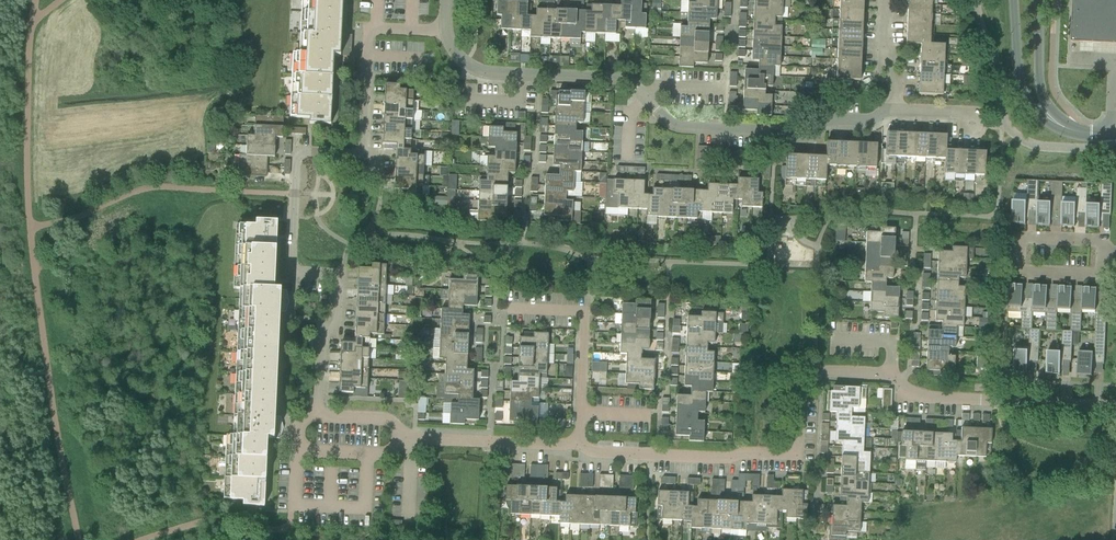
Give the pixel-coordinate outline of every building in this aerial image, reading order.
[(290,118),(309,119),(309,124),(331,125),(334,57),(340,57),(351,57),(352,36),(341,36),(343,0),(302,0),(300,54),(293,54),(290,118)] [(611,6),(610,20),(605,20),(605,34),(615,35),(616,21),(620,21),(621,0),(620,6),(611,6)] [(625,0),(621,0),(620,21),(625,21),(624,28),(635,29),(635,15),(630,14),(631,0),(625,0)] [(641,1),(631,0),(630,14),(635,15),(635,29),(645,29),(646,15),(641,14),(641,1)] [(651,9),(659,9),(660,0),(659,0),(651,0),(651,9)] [(687,13),(702,14),(702,9),(716,10),(717,0),(695,0),(695,4),(688,4),(687,13)] [(754,11),(768,12),(768,7),(782,8),(782,0),(768,0),(768,2),(754,1),(754,11)] [(833,0),(832,10),(863,12),(863,1),(839,1),(833,0)] [(1071,42),(1115,44),(1115,0),(1073,0),(1071,42)] [(506,16),(507,2),(497,1),(496,16),(501,16),(500,30),(511,30),(511,16),(506,16)] [(517,2),(507,2),(506,16),(511,16),(511,30),(521,31),(521,16),(516,16),(517,2)] [(527,3),(517,2),(516,16),(521,16),(521,31),(530,31),(530,38),(531,16),(527,16),(527,3)] [(591,12),(586,12),(585,33),(595,34),(596,20),(601,20),(601,6),(591,5),(591,12)] [(931,6),(907,5),(907,14),(931,15),(934,15),(940,16),(940,6),(931,5),(931,6)] [(611,6),(601,6),(601,20),(596,20),(595,34),(605,34),(605,20),(610,20),(611,6)] [(768,12),(754,11),(753,21),(774,22),(775,17),(782,18),(782,8),(768,7),(768,12)] [(702,14),(687,13),(687,23),(709,24),(709,20),(716,20),(716,10),(702,9),(702,14)] [(531,16),(530,38),(540,38),(541,24),(546,24),(546,10),(536,10),(536,17),(531,16)] [(541,24),(540,38),(550,39),(551,24),(555,25),(556,11),(546,10),(546,24),(541,24)] [(863,12),(832,10),(832,20),(863,21),(863,12)] [(551,24),(550,39),(560,39),(560,25),(565,25),(566,11),(556,11),(555,25),(551,24)] [(576,11),(566,11),(565,25),(560,25),(560,39),(570,40),(570,25),(575,26),(576,11)] [(570,25),(570,40),(580,40),(580,33),(585,33),(586,12),(576,11),(575,26),(570,25)] [(931,15),(907,14),(906,24),(934,25),(934,15),(931,15)] [(832,20),(832,30),(862,31),(863,21),(832,20)] [(753,21),(753,31),(767,32),(767,37),(781,37),(781,27),(774,27),(774,22),(753,21)] [(709,24),(687,23),(687,28),(680,28),(680,38),(694,38),(694,33),(708,34),(709,24)] [(934,25),(906,24),(906,34),(933,35),(934,25)] [(862,31),(832,30),(831,40),(862,41),(862,31)] [(767,32),(753,31),(752,41),(766,42),(766,46),(780,47),(781,37),(767,37),(767,32)] [(680,38),(679,48),(693,48),(694,43),(708,44),(708,34),(694,33),(694,38),(680,38)] [(933,35),(906,34),(906,44),(920,45),(930,45),(933,45),(933,35)] [(831,40),(831,50),(861,51),(862,41),(831,40)] [(766,42),(752,41),(752,51),(766,51),(766,56),(780,57),(780,47),(766,46),(766,42)] [(679,48),(679,57),(693,58),(693,53),(707,54),(708,44),(694,43),(693,48),(679,48)] [(920,45),(920,55),(947,56),(947,46),(933,45),(930,45),(920,45)] [(861,51),(831,50),(830,59),(837,60),(861,61),(861,51)] [(766,51),(752,51),(751,61),(758,61),(758,66),(773,67),(780,67),(780,57),(766,56),(766,51)] [(693,58),(679,57),(678,68),(693,68),(693,63),(707,64),(707,54),(693,53),(693,58)] [(509,54),(509,63),(519,64),(519,55),(509,54)] [(920,55),(919,65),(944,66),(946,66),(947,56),(920,55)] [(861,61),(837,60),(836,69),(860,70),(861,61)] [(944,66),(919,65),(919,74),(949,76),(950,66),(946,66),(944,66)] [(744,70),(744,80),(758,81),(758,76),(772,77),(773,67),(758,66),(758,71),(744,70)] [(860,70),(836,69),(836,80),(860,81),(860,70)] [(949,76),(919,74),(918,84),(949,86),(949,76)] [(758,81),(744,80),(743,90),(764,91),(764,86),(772,87),(772,77),(758,76),(758,81)] [(949,86),(918,84),(918,95),(948,96),(949,86)] [(413,101),(413,91),(399,90),(400,85),(385,85),(385,95),(399,96),(399,100),(413,101)] [(743,90),(743,100),(757,101),(757,106),(771,106),(771,102),(776,102),(776,95),(772,94),(772,95),(764,95),(764,91),(743,90)] [(584,93),(570,92),(552,91),(551,100),(555,100),(555,107),(569,108),(569,103),(584,103),(584,93)] [(385,95),(384,105),(398,106),(398,110),(412,111),(413,101),(399,100),(399,96),(385,95)] [(805,99),(797,98),(796,107),(804,108),(805,99)] [(757,101),(743,100),(742,110),(756,111),(756,116),(771,117),(771,106),(757,106),(757,101)] [(555,107),(555,117),(569,117),(569,112),(583,113),(584,103),(569,103),(569,108),(555,107)] [(384,105),(384,114),(398,115),(398,120),(412,120),(412,111),(398,110),(398,106),(384,105)] [(569,117),(555,117),(554,127),(576,128),(576,123),(583,123),(583,113),(569,112),(569,117)] [(398,115),(384,114),(383,124),(397,125),(397,130),(411,130),(412,120),(398,120),(398,115)] [(255,116),(254,126),(283,128),(283,117),(255,116)] [(452,120),(452,130),(467,131),(468,121),(452,120)] [(495,123),(495,127),(488,127),(488,137),(502,138),(502,143),(516,143),(517,133),(515,133),(515,124),(495,123)] [(383,124),(383,134),(397,135),(397,140),(411,140),(411,130),(397,130),(397,125),(383,124)] [(254,126),(254,136),(275,137),(275,138),(282,138),(283,128),(254,126)] [(554,127),(554,136),(568,137),(568,142),(582,143),(582,132),(575,132),(576,128),(554,127)] [(885,150),(881,150),(880,164),(895,165),(895,158),(896,133),(886,133),(885,150)] [(896,133),(895,158),(905,158),(906,134),(896,133)] [(397,135),(383,134),(382,145),(396,145),(396,150),(411,150),(411,140),(397,140),(397,135)] [(906,134),(905,158),(915,158),(916,134),(906,134)] [(915,158),(925,159),(926,135),(916,134),(915,158)] [(247,135),(247,146),(275,147),(275,138),(275,137),(254,136),(247,135)] [(925,159),(925,162),(934,162),(936,135),(926,135),(925,159)] [(936,135),(934,162),(944,163),(944,160),(945,160),(945,151),(946,136),(936,135)] [(554,136),(553,146),(567,147),(567,152),(581,153),(582,143),(568,142),(568,137),(554,136)] [(502,138),(488,137),(488,148),(494,148),(494,152),(516,153),(516,143),(502,143),(502,138)] [(836,167),(837,143),(826,142),(826,157),(826,166),(836,167)] [(847,143),(837,143),(836,167),(846,167),(847,143)] [(857,144),(847,143),(846,167),(855,168),(857,144)] [(855,168),(865,168),(866,144),(862,144),(857,144),(855,168)] [(877,144),(866,144),(865,168),(876,169),(877,144)] [(247,146),(246,155),(246,156),(267,157),(274,157),(275,147),(247,146)] [(553,146),(553,156),(567,157),(567,162),(581,162),(581,153),(567,152),(567,147),(553,146)] [(396,150),(395,160),(409,161),(409,165),(423,166),(424,155),(410,154),(411,150),(396,150)] [(944,175),(954,175),(955,151),(945,151),(945,160),(944,160),(944,163),(944,175)] [(954,175),(964,175),(965,151),(955,151),(954,175)] [(964,175),(974,176),(975,152),(965,151),(964,175)] [(487,157),(487,167),(501,168),(501,163),(515,163),(516,153),(494,152),(494,157),(487,157)] [(974,176),(984,176),(985,152),(975,152),(974,176)] [(239,155),(239,165),(267,166),(267,157),(246,156),(246,155),(239,155)] [(786,155),(785,179),(796,180),(797,156),(786,155)] [(567,157),(553,156),(552,166),(559,167),(559,171),(580,172),(581,162),(567,162),(567,157)] [(796,180),(805,180),(806,156),(797,156),(796,180)] [(805,180),(815,181),(816,157),(806,156),(805,180)] [(815,181),(825,181),(826,166),(826,157),(816,157),(815,181)] [(395,160),(395,170),(409,170),(409,175),(423,176),(423,166),(409,165),(409,161),(395,160)] [(501,168),(487,167),(486,177),(508,178),(508,173),(515,174),(515,163),(501,163),(501,168)] [(267,166),(239,165),(238,175),(266,177),(267,166)] [(409,170),(395,170),(394,180),(409,180),(408,185),(423,186),(423,176),(409,175),(409,170)] [(545,175),(545,186),(559,186),(559,182),(573,182),(573,172),(580,173),(580,172),(559,171),(559,176),(545,175)] [(449,176),(448,190),(455,191),(456,191),(456,176),(449,176)] [(508,178),(486,177),(486,181),(479,181),(479,191),(493,192),(493,187),(507,188),(508,178)] [(737,179),(737,186),(736,200),(741,201),(741,207),(751,208),(751,193),(747,193),(748,179),(737,179)] [(758,180),(748,179),(747,193),(751,193),(751,208),(762,208),(762,193),(757,193),(758,180)] [(409,180),(394,180),(394,190),(408,191),(407,196),(422,196),(423,186),(408,185),(409,180)] [(606,198),(605,208),(628,209),(628,195),(623,195),(624,180),(607,180),(606,183),(606,184),(606,198)] [(634,181),(624,180),(623,195),(628,195),(628,209),(637,210),(638,195),(633,195),(634,181)] [(1037,211),(1037,202),(1038,181),(1028,180),(1028,181),(1027,202),(1013,201),(1012,224),(1026,224),(1026,218),(1029,218),(1030,211),(1037,211)] [(644,181),(634,181),(633,195),(638,195),(637,210),(647,210),(648,195),(643,195),(644,181)] [(1037,202),(1037,211),(1036,225),(1050,225),(1051,219),(1054,219),(1054,212),(1062,212),(1062,203),(1063,183),(1064,183),(1064,182),(1051,181),(1051,182),(1053,182),(1052,203),(1051,203),(1037,202)] [(559,186),(545,186),(544,196),(566,197),(566,192),(573,193),(573,182),(559,182),(559,186)] [(880,183),(880,192),(886,192),(893,192),(893,184),(880,183)] [(1087,204),(1086,213),(1086,227),(1100,227),(1100,221),(1103,221),(1104,214),(1111,215),(1112,184),(1102,183),(1101,205),(1087,204)] [(707,191),(702,191),(702,213),(711,213),(712,199),(717,199),(718,185),(707,184),(707,191)] [(712,199),(711,213),(721,213),(721,199),(727,199),(728,185),(718,185),(717,199),(712,199)] [(737,186),(728,185),(727,199),(721,199),(721,213),(732,214),(732,200),(736,200),(737,186)] [(479,191),(478,201),(492,202),(492,197),(507,197),(507,188),(493,187),(493,192),(479,191)] [(914,187),(913,196),(923,197),(923,188),(914,187)] [(1086,213),(1087,189),(1081,189),(1076,188),(1076,189),(1077,189),(1076,205),(1076,204),(1062,203),(1062,212),(1061,226),(1075,227),(1075,218),(1079,218),(1079,213),(1086,213)] [(647,210),(646,217),(657,218),(658,203),(662,203),(663,189),(652,189),(652,195),(648,195),(647,210)] [(658,203),(657,218),(667,218),(667,204),(672,204),(673,190),(663,189),(662,203),(658,203)] [(667,204),(667,218),(677,218),(678,204),(682,204),(683,190),(673,190),(672,204),(667,204)] [(693,191),(683,190),(682,204),(678,204),(677,218),(687,219),(688,205),(692,205),(693,191)] [(702,191),(693,191),(692,205),(688,205),(687,219),(697,219),(697,212),(702,213),(702,191)] [(962,202),(962,203),(973,204),(973,202),(973,195),(963,194),(962,202)] [(566,197),(544,196),(544,205),(558,206),(558,211),(572,212),(572,201),(565,201),(566,197)] [(446,198),(433,197),(433,205),(446,206),(446,198)] [(492,202),(478,201),(478,211),(492,212),(492,207),(506,207),(507,197),(492,197),(492,202)] [(558,206),(544,205),(543,216),(557,216),(557,221),(571,222),(572,212),(558,211),(558,206)] [(492,212),(478,211),(477,221),(492,222),(492,217),(506,218),(506,207),(492,207),(492,212)] [(256,226),(236,225),(233,289),(240,289),(236,363),(277,365),(280,301),(289,302),(286,291),(274,290),(277,222),(256,221),(256,226)] [(880,238),(894,239),(895,229),(880,228),(879,233),(866,232),(866,243),(880,243),(880,238)] [(866,243),(865,253),(879,253),(880,248),(894,249),(894,239),(880,238),(880,243),(866,243)] [(952,258),(966,258),(966,248),(952,247),(952,252),(938,252),(937,262),(951,263),(952,258)] [(865,253),(865,262),(879,263),(879,258),(893,259),(894,249),(880,248),(879,253),(865,253)] [(865,262),(864,272),(879,273),(879,268),(893,269),(893,259),(879,258),(879,263),(865,262)] [(951,263),(937,262),(937,272),(951,272),(951,267),(966,268),(966,258),(952,258),(951,263)] [(358,269),(357,278),(372,279),(372,274),(386,275),(386,265),(372,265),(372,269),(358,269)] [(937,272),(936,282),(958,283),(958,278),(965,278),(966,268),(951,267),(951,272),(937,272)] [(864,272),(864,282),(885,283),(886,279),(892,279),(893,269),(879,268),(879,273),(864,272)] [(372,279),(357,278),(357,289),(371,289),(372,284),(386,285),(386,275),(372,274),(372,279)] [(463,286),(477,287),(478,276),(463,276),(463,281),(449,280),(448,290),(463,291),(463,286)] [(885,283),(864,282),(864,283),(871,283),(870,292),(885,293),(884,298),(898,298),(899,288),(885,287),(885,283)] [(936,282),(936,291),(950,292),(950,297),(964,298),(965,287),(958,287),(958,283),(936,282)] [(357,289),(357,298),(371,299),(371,294),(385,295),(386,285),(372,284),(371,289),(357,289)] [(1032,312),(1033,299),(1026,299),(1026,292),(1023,291),(1023,285),(1009,284),(1008,312),(1022,313),(1022,312),(1022,328),(1021,328),(1021,329),(1032,329),(1032,312)] [(1033,299),(1032,312),(1046,313),(1046,312),(1047,312),(1046,329),(1046,330),(1056,330),(1057,309),(1058,300),(1050,300),(1051,293),(1047,292),(1048,286),(1034,285),(1033,299)] [(463,291),(448,290),(448,300),(462,301),(463,296),(477,296),(477,287),(463,286),(463,291)] [(1058,287),(1058,300),(1057,309),(1071,310),(1071,309),(1072,309),(1071,330),(1070,330),(1070,331),(1073,331),(1081,331),(1082,310),(1082,301),(1075,301),(1075,294),(1072,294),(1072,287),(1058,287)] [(1083,288),(1082,301),(1082,310),(1096,311),(1096,310),(1097,310),(1096,331),(1095,331),(1095,332),(1106,333),(1107,301),(1106,301),(1106,302),(1099,302),(1100,295),(1097,295),(1097,288),(1083,288)] [(936,291),(936,301),(950,302),(949,307),(964,307),(964,298),(950,297),(950,292),(936,291)] [(870,292),(870,302),(884,303),(884,308),(898,308),(898,298),(884,298),(885,293),(870,292)] [(371,299),(357,298),(356,308),(371,309),(371,304),(385,305),(385,295),(371,294),(371,299)] [(441,309),(441,310),(462,311),(463,306),(476,307),(477,296),(463,296),(462,301),(448,300),(448,309),(441,309)] [(622,304),(621,314),(636,315),(636,310),(650,311),(650,300),(636,300),(635,305),(622,304)] [(950,302),(936,301),(935,311),(949,312),(949,317),(963,317),(964,307),(949,307),(950,302)] [(884,303),(870,302),(869,312),(883,313),(883,318),(898,319),(898,308),(884,308),(884,303)] [(371,309),(356,308),(356,318),(370,319),(371,314),(384,314),(385,305),(371,304),(371,309)] [(752,318),(751,305),(743,305),(744,318),(752,318)] [(462,311),(441,310),(441,319),(455,320),(454,325),(469,326),(469,315),(462,315),(462,311)] [(636,315),(621,314),(621,324),(635,325),(635,320),(649,321),(650,311),(636,310),(636,315)] [(949,317),(949,312),(935,311),(935,321),(942,322),(941,326),(956,327),(963,327),(963,317),(949,317)] [(687,317),(686,327),(701,328),(701,323),(721,324),(723,324),(723,313),(701,312),(701,317),(687,317)] [(356,318),(355,328),(370,328),(370,324),(384,324),(384,314),(371,314),(370,319),(356,318)] [(441,319),(440,329),(454,330),(454,335),(468,336),(469,326),(454,325),(455,320),(441,319)] [(979,319),(979,328),(988,328),(989,319),(979,319)] [(635,325),(621,324),(620,334),(635,335),(635,330),(649,330),(649,321),(635,320),(635,325)] [(701,328),(686,327),(686,337),(700,338),(700,333),(715,333),(722,334),(722,333),(720,333),(721,324),(701,323),(701,328)] [(369,339),(383,340),(383,335),(384,324),(370,324),(370,328),(355,328),(355,338),(369,339)] [(747,325),(738,325),(738,334),(744,335),(746,335),(747,325)] [(955,337),(956,327),(941,326),(928,326),(928,330),(927,341),(941,341),(941,336),(955,337)] [(454,330),(440,329),(440,339),(454,340),(454,345),(468,345),(468,336),(454,335),(454,330)] [(1029,346),(1015,346),(1013,373),(1027,373),(1028,370),(1028,367),(1031,367),(1031,362),(1037,362),(1038,362),(1038,364),(1039,364),(1040,330),(1032,329),(1030,329),(1029,346)] [(620,334),(620,344),(634,345),(634,340),(649,340),(649,330),(635,330),(635,335),(620,334)] [(1073,331),(1070,331),(1062,331),(1063,331),(1062,352),(1061,352),(1047,352),(1046,374),(1060,375),(1060,369),(1061,366),(1064,366),(1064,361),(1070,362),(1071,362),(1070,363),(1071,363),(1073,331)] [(1106,333),(1095,332),(1095,333),(1096,333),(1095,353),(1093,353),(1093,352),(1078,352),(1077,376),(1092,376),(1093,370),(1096,370),(1096,363),(1103,363),(1103,364),(1104,364),(1106,333)] [(533,344),(547,344),(548,334),(533,333),(533,338),(519,338),(519,348),(533,349),(533,344)] [(686,337),(686,347),(707,348),(707,343),(714,343),(715,333),(700,333),(700,338),(686,337)] [(927,341),(927,351),(948,352),(948,347),(955,348),(955,337),(941,336),(941,341),(927,341)] [(341,343),(340,352),(355,353),(355,348),(369,349),(369,339),(355,338),(354,343),(344,343),(341,343)] [(454,340),(440,339),(433,339),(433,349),(453,350),(453,355),(467,355),(468,345),(454,345),(454,340)] [(620,344),(619,354),(641,355),(641,350),(648,351),(649,340),(634,340),(634,345),(620,344)] [(533,349),(519,348),(518,358),(532,358),(533,353),(547,354),(547,344),(533,344),(533,349)] [(977,348),(977,353),(988,354),(988,344),(982,344),(982,349),(977,348)] [(686,347),(685,357),(699,357),(699,362),(713,363),(714,352),(707,352),(707,348),(686,347)] [(340,352),(340,362),(355,363),(355,359),(368,359),(369,349),(355,348),(355,353),(340,352)] [(453,350),(433,349),(433,359),(446,359),(445,364),(467,365),(467,355),(453,355),(453,350)] [(948,352),(927,351),(926,360),(940,361),(940,366),(954,367),(955,356),(948,356),(948,352)] [(518,358),(518,368),(532,368),(532,363),(547,364),(547,354),(533,353),(532,358),(518,358)] [(641,355),(619,354),(626,355),(626,364),(640,365),(640,370),(654,370),(654,360),(641,359),(641,355)] [(699,357),(685,357),(685,366),(699,367),(699,372),(713,373),(713,363),(699,362),(699,357)] [(976,358),(976,368),(987,368),(988,359),(976,358)] [(340,362),(340,372),(354,373),(354,368),(368,369),(368,359),(355,359),(355,363),(340,362)] [(940,361),(926,360),(926,371),(939,371),(939,376),(954,377),(954,367),(940,366),(940,361)] [(226,436),(223,500),(243,501),(243,506),(264,507),(267,439),(279,439),(283,428),(274,428),(277,365),(236,363),(233,436),(226,436)] [(518,368),(517,378),(539,379),(539,374),(546,374),(547,364),(532,363),(532,368),(518,368)] [(467,365),(445,364),(445,374),(459,375),(459,380),(473,380),(474,370),(467,370),(467,365)] [(626,364),(625,374),(640,374),(639,379),(654,380),(654,370),(640,370),(640,365),(626,364)] [(699,367),(685,366),(684,376),(698,377),(698,382),(712,382),(713,373),(699,372),(699,367)] [(340,372),(339,382),(354,382),(354,378),(367,379),(368,369),(354,368),(354,373),(340,372)] [(459,375),(445,374),(445,384),(459,385),(459,390),(473,390),(473,380),(459,380),(459,375)] [(640,374),(625,374),(625,384),(639,385),(638,390),(653,390),(654,380),(639,379),(640,374)] [(729,374),(729,383),(739,384),(740,374),(729,374)] [(698,377),(684,376),(684,387),(691,387),(690,392),(705,392),(712,393),(712,382),(698,382),(698,377)] [(339,393),(352,393),(352,397),(367,397),(367,379),(354,378),(354,382),(339,382),(339,393)] [(539,379),(517,378),(517,382),(510,382),(510,392),(524,393),(524,388),(538,388),(539,379)] [(399,380),(399,399),(408,399),(409,399),(409,398),(409,381),(399,380)] [(459,385),(445,384),(444,394),(458,395),(458,400),(479,401),(479,400),(472,400),(473,390),(459,390),(459,385)] [(842,398),(858,398),(865,399),(866,389),(867,389),(867,388),(833,387),(832,392),(830,392),(830,395),(827,395),(827,402),(830,402),(842,403),(842,398)] [(524,393),(510,392),(509,402),(531,403),(531,398),(538,399),(538,388),(524,388),(524,393)] [(881,399),(891,400),(892,390),(882,389),(881,399)] [(677,396),(676,406),(690,407),(691,402),(705,402),(705,392),(690,392),(690,396),(677,396)] [(842,403),(830,402),(830,405),(826,405),(826,411),(829,411),(829,412),(836,413),(857,413),(858,413),(858,398),(842,398),(842,403)] [(891,400),(881,399),(881,411),(891,411),(891,400)] [(450,403),(450,414),(464,415),(464,410),(479,410),(479,401),(458,400),(458,403),(450,403)] [(509,402),(509,412),(523,412),(523,417),(537,418),(538,408),(531,407),(531,403),(509,402)] [(676,406),(676,416),(697,417),(697,412),(704,413),(705,402),(691,402),(690,407),(676,406)] [(464,415),(450,414),(449,424),(464,425),(464,420),(478,421),(479,410),(464,410),(464,415)] [(523,412),(509,412),(508,422),(522,423),(522,428),(537,428),(537,418),(523,417),(523,412)] [(857,413),(836,413),(836,422),(850,422),(849,427),(864,428),(864,418),(857,417),(857,413)] [(982,415),(981,429),(980,443),(976,443),(975,457),(985,458),(985,455),(990,455),(991,429),(984,429),(985,422),(989,422),(989,415),(982,415)] [(676,416),(675,426),(689,426),(689,431),(703,432),(704,421),(697,420),(697,417),(676,416)] [(850,422),(836,422),(835,432),(849,432),(849,437),(863,438),(864,428),(849,427),(850,422)] [(689,426),(675,426),(675,436),(688,437),(688,441),(703,442),(703,432),(689,431),(689,426)] [(960,442),(956,442),(956,456),(965,457),(966,442),(971,442),(971,428),(961,428),(960,442)] [(966,442),(965,457),(975,457),(976,443),(980,443),(981,429),(971,428),(971,442),(966,442)] [(942,434),(941,448),(946,448),(945,463),(956,463),(956,456),(956,442),(960,442),(961,431),(956,431),(956,435),(952,434),(942,434)] [(849,432),(835,432),(835,442),(842,442),(841,447),(863,448),(863,438),(849,437),(849,432)] [(912,447),(912,433),(901,432),(901,446),(898,446),(898,458),(905,458),(905,470),(915,470),(915,461),(916,447),(912,447)] [(922,433),(912,433),(912,447),(916,447),(915,461),(915,470),(925,471),(925,462),(926,447),(921,447),(922,433)] [(932,433),(922,433),(921,447),(926,447),(925,462),(936,462),(936,448),(931,448),(932,433)] [(942,434),(932,433),(931,448),(936,448),(936,462),(945,463),(946,448),(941,448),(942,434)] [(863,448),(841,447),(841,457),(856,458),(856,463),(870,463),(870,453),(863,453),(863,448)] [(841,457),(841,467),(855,468),(855,473),(869,473),(870,463),(856,463),(856,458),(841,457)] [(855,468),(841,467),(840,477),(855,478),(855,483),(869,483),(869,473),(855,473),(855,468)] [(731,515),(730,530),(730,536),(740,537),(741,530),(746,530),(746,523),(747,502),(740,502),(741,497),(743,497),(743,488),(745,488),(745,474),(738,474),(738,481),(737,488),(737,496),(736,502),(736,516),(731,515)] [(747,502),(746,523),(756,524),(757,510),(761,510),(762,496),(756,496),(756,488),(759,489),(759,475),(753,475),(751,503),(747,502)] [(855,478),(840,477),(840,486),(855,487),(854,493),(868,493),(869,483),(855,483),(855,478)] [(516,500),(516,486),(506,486),(505,501),(510,501),(510,515),(520,515),(521,501),(516,500)] [(526,487),(516,486),(516,500),(521,501),(520,515),(530,516),(531,501),(526,501),(526,487)] [(855,487),(840,486),(839,497),(846,497),(846,502),(861,503),(868,503),(868,493),(854,493),(855,487)] [(536,487),(526,487),(526,501),(531,501),(530,516),(540,516),(540,502),(535,501),(536,487)] [(546,488),(536,487),(535,501),(540,502),(540,516),(550,516),(550,502),(545,502),(546,488)] [(556,488),(546,488),(545,502),(550,502),(550,516),(559,517),(560,502),(556,502),(556,488)] [(782,490),(781,497),(782,497),(781,511),(786,511),(786,519),(796,519),(797,505),(791,504),(792,490),(782,490)] [(807,491),(792,490),(791,504),(797,505),(796,519),(806,520),(807,491)] [(668,492),(658,491),(656,520),(661,520),(672,520),(673,506),(667,506),(668,492)] [(678,492),(668,492),(667,506),(673,506),(672,520),(682,520),(682,506),(678,506),(678,492)] [(688,493),(678,492),(678,506),(682,506),(682,520),(691,521),(692,507),(688,506),(688,493)] [(560,502),(559,517),(559,524),(569,524),(570,510),(575,510),(576,496),(565,496),(565,502),(560,502)] [(570,510),(569,524),(579,525),(580,510),(585,511),(586,496),(576,496),(575,510),(570,510)] [(580,510),(579,525),(589,525),(590,511),(595,511),(595,497),(586,496),(585,511),(580,510)] [(766,532),(766,528),(766,524),(767,510),(771,510),(772,496),(762,496),(761,510),(757,510),(756,524),(756,532),(766,532)] [(766,524),(766,528),(780,529),(781,511),(782,497),(781,497),(772,496),(771,510),(767,510),(766,524)] [(590,511),(589,525),(599,526),(600,511),(605,511),(605,497),(595,497),(595,511),(590,511)] [(600,511),(599,526),(609,526),(610,512),(614,512),(615,498),(605,497),(605,511),(600,511)] [(625,498),(615,498),(614,512),(610,512),(609,526),(619,527),(619,512),(624,512),(625,498)] [(635,499),(625,498),(624,512),(619,512),(619,527),(636,527),(636,514),(635,514),(635,499)] [(691,521),(690,528),(701,529),(702,514),(706,514),(707,501),(697,500),(696,507),(692,507),(691,521)] [(702,514),(701,529),(711,529),(712,515),(716,515),(717,501),(707,501),(706,514),(702,514)] [(712,515),(711,529),(720,529),(721,515),(726,515),(726,501),(717,501),(716,515),(712,515)] [(721,515),(720,529),(730,530),(731,515),(736,516),(736,502),(726,501),(726,515),(721,515)] [(861,503),(846,502),(846,506),(832,506),(832,516),(846,517),(847,512),(860,513),(861,503)] [(846,517),(832,516),(831,526),(846,526),(846,522),(860,523),(860,513),(847,512),(846,517)] [(831,526),(829,526),(828,539),(845,539),(846,532),(859,533),(860,523),(846,522),(846,526),(831,526)]
